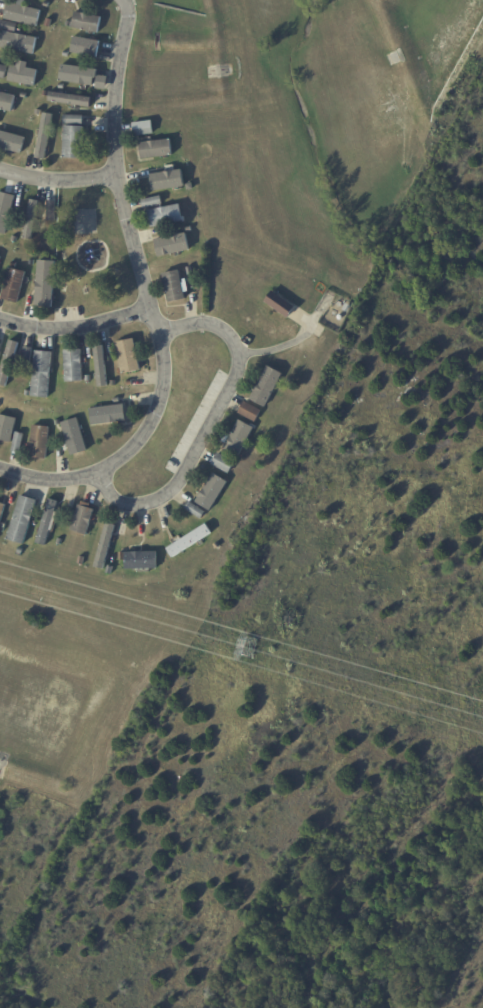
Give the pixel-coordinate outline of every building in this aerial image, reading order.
[(20,5),(43,10),(39,27),(5,19),(9,2),(20,5)] [(79,13),(103,18),(99,34),(73,29),(76,13),(79,13)] [(48,19),(54,20),(52,28),(46,27),(48,19)] [(14,23),(20,25),(18,33),(1,29),(3,21),(14,23)] [(18,34),(38,38),(35,55),(2,48),(5,31),(18,34)] [(101,42),(99,58),(72,53),(75,37),(102,41),(101,42)] [(7,81),(0,79),(0,65),(5,66),(10,67),(7,81)] [(21,67),(40,70),(36,87),(9,82),(12,65),(21,67)] [(99,71),(98,76),(109,77),(108,90),(97,89),(98,79),(96,79),(95,86),(60,82),(62,66),(99,69),(99,71)] [(81,106),(49,101),(51,92),(93,98),(92,107),(81,106)] [(13,113),(0,110),(0,93),(17,97),(13,113)] [(50,113),(41,112),(37,158),(46,158),(50,113)] [(86,117),(86,126),(65,125),(65,116),(86,117)] [(140,137),(137,138),(135,123),(155,121),(156,135),(140,137)] [(85,129),(83,161),(64,160),(65,128),(85,129)] [(23,155),(0,149),(0,131),(2,132),(3,129),(4,129),(7,130),(6,133),(27,138),(23,155)] [(154,159),(142,160),(140,143),(172,140),(174,157),(154,159)] [(154,192),(152,175),(184,170),(187,188),(154,192)] [(194,184),(196,191),(189,192),(188,185),(194,184)] [(6,235),(0,234),(0,192),(11,195),(16,196),(6,235)] [(165,206),(145,210),(144,201),(163,197),(165,206)] [(31,238),(38,200),(30,198),(22,236),(31,238)] [(49,219),(49,202),(58,202),(58,222),(49,222),(49,219)] [(150,211),(182,205),(186,222),(153,228),(150,211)] [(181,253),(171,256),(171,257),(166,258),(166,256),(160,258),(156,241),(187,234),(191,251),(181,253)] [(56,262),(53,308),(36,307),(40,261),(56,262)] [(11,269),(26,273),(19,304),(2,300),(10,269),(11,269)] [(164,274),(181,270),(187,299),(171,303),(164,274)] [(70,287),(69,294),(62,293),(64,286),(70,287)] [(297,307),(290,318),(266,302),(274,291),(297,307)] [(348,303),(351,304),(348,311),(342,308),(345,302),(348,303)] [(139,359),(142,370),(124,374),(117,343),(135,340),(139,359)] [(6,389),(0,388),(0,377),(10,342),(19,344),(6,389)] [(105,358),(108,387),(99,388),(95,347),(104,346),(105,358)] [(34,350),(31,369),(22,367),(26,348),(34,350)] [(82,359),(84,381),(66,382),(65,351),(82,350),(82,359)] [(52,353),(53,354),(49,399),(32,397),(37,352),(52,353)] [(286,374),(267,407),(253,399),(257,392),(251,389),(254,384),(259,387),(271,365),(286,374)] [(248,402),(264,410),(257,422),(240,413),(247,401),(248,402)] [(128,409),(130,421),(90,426),(88,409),(128,404),(128,409)] [(12,444),(0,441),(0,415),(17,419),(12,444)] [(255,427),(239,457),(224,449),(240,419),(255,427)] [(85,437),(89,446),(73,452),(71,447),(67,448),(66,445),(70,443),(64,430),(80,423),(85,437)] [(51,428),(49,460),(32,459),(34,426),(51,428)] [(21,454),(21,455),(13,454),(17,434),(25,436),(21,454)] [(222,453),(237,462),(231,473),(214,464),(221,453),(222,453)] [(229,481),(211,511),(197,501),(215,472),(229,481)] [(26,496),(38,500),(25,544),(8,539),(22,495),(26,496)] [(59,501),(56,513),(60,514),(54,533),(50,532),(46,546),(37,543),(50,499),(59,501)] [(74,503),(72,508),(65,506),(66,499),(74,502),(74,503)] [(197,505),(208,512),(203,519),(187,509),(192,501),(197,505)] [(93,515),(87,536),(72,531),(80,505),(95,509),(93,515)] [(115,525),(104,570),(95,568),(106,523),(115,525)] [(203,539),(174,557),(168,548),(207,524),(213,533),(203,539)] [(218,542),(223,548),(219,551),(215,544),(218,542)] [(153,569),(127,570),(126,553),(158,552),(159,569),(153,569)]
